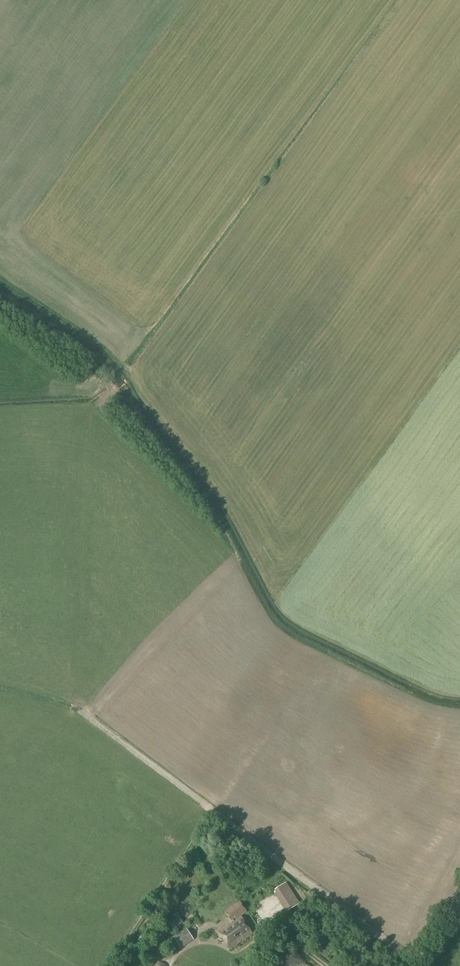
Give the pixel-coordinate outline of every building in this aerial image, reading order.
[(300,903),(287,882),(277,889),(290,910),(300,903)] [(219,931),(231,948),(254,933),(242,915),(247,912),(241,902),(226,912),(233,922),(219,931)] [(170,923),(174,929),(184,923),(179,917),(170,923)] [(157,933),(161,938),(171,931),(167,926),(157,933)] [(174,937),(182,949),(195,940),(187,928),(174,937)]
